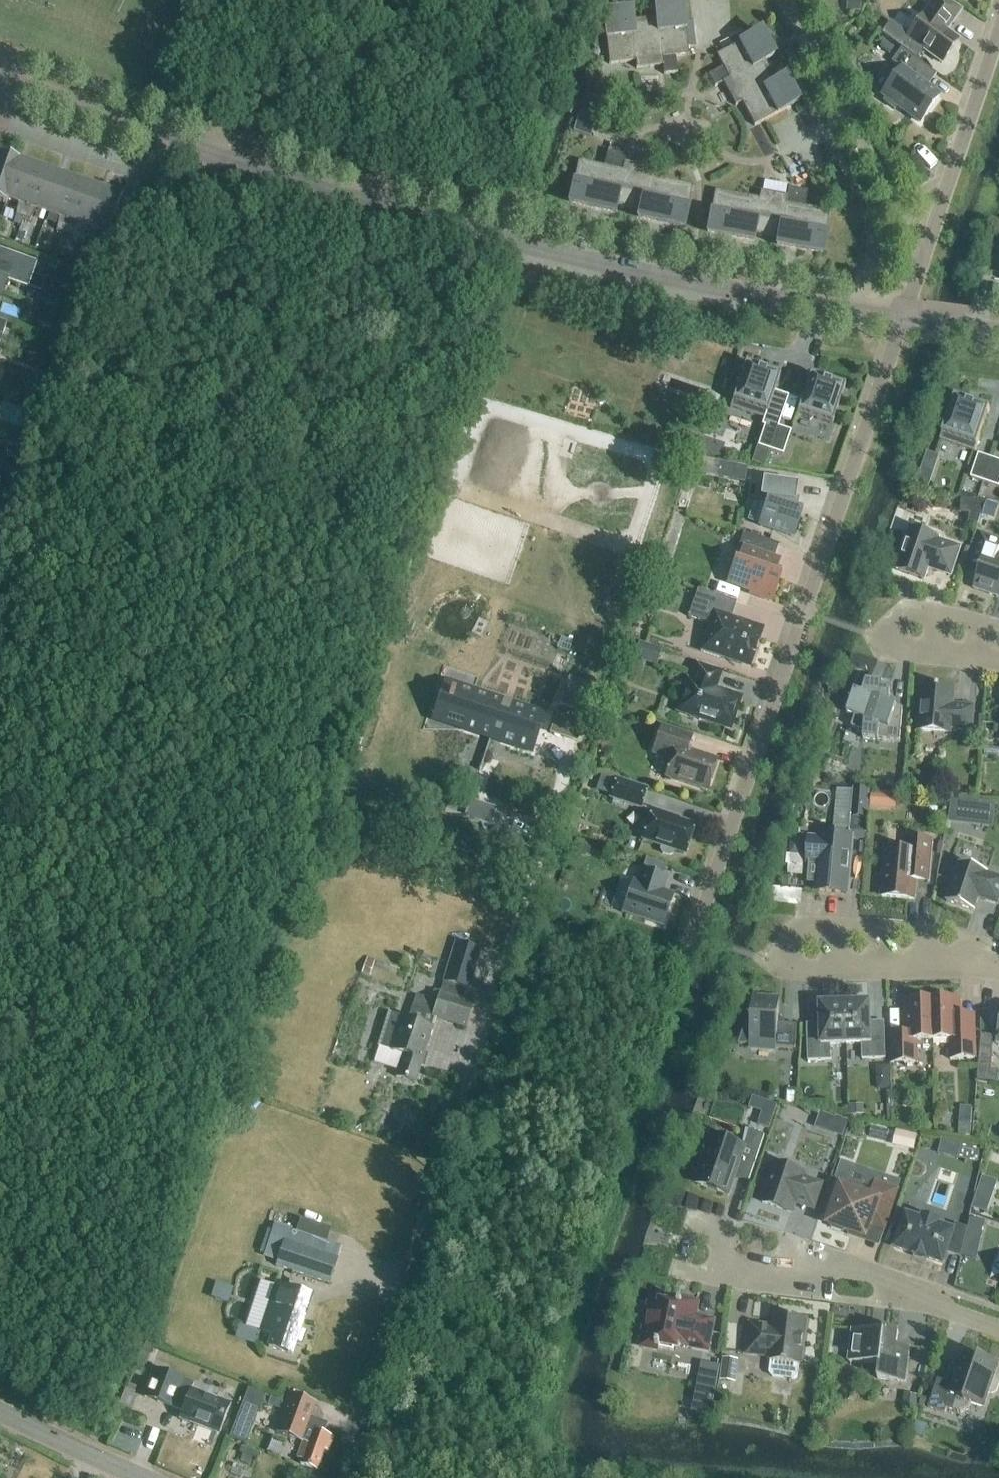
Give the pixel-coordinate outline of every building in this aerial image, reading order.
[(846,0),(846,13),(860,13),(860,1),(846,0)] [(881,34),(916,60),(923,50),(941,64),(958,40),(946,31),(961,11),(946,0),(935,0),(910,34),(891,20),(881,34)] [(683,10),(655,13),(656,19),(644,21),(650,68),(663,66),(664,75),(677,74),(675,57),(689,56),(688,49),(686,35),(685,22),(683,10)] [(650,68),(644,21),(632,22),(632,16),(604,19),(609,65),(635,62),(636,69),(650,68)] [(694,35),(692,21),(685,22),(686,35),(694,35)] [(765,62),(771,59),(757,34),(735,46),(723,53),(716,56),(723,68),(708,76),(715,88),(723,83),(729,95),(771,72),(765,62)] [(746,40),(743,34),(731,40),(735,46),(746,40)] [(695,48),(694,35),(686,35),(688,49),(695,48)] [(723,53),(735,46),(731,40),(719,46),(723,53)] [(888,56),(893,49),(883,42),(878,49),(888,56)] [(927,88),(936,75),(901,49),(891,63),(900,70),(881,95),(886,98),(883,102),(895,111),(898,107),(920,123),(939,97),(927,88)] [(782,80),(776,83),(771,72),(729,95),(735,107),(742,103),(754,127),(795,105),(782,80)] [(580,112),(574,133),(591,138),(597,117),(605,90),(588,84),(580,112)] [(628,209),(637,168),(625,165),(626,156),(607,152),(604,168),(578,162),(569,202),(615,212),(616,206),(628,209)] [(8,201),(21,163),(0,156),(0,203),(6,206),(8,201)] [(23,220),(40,170),(21,163),(8,201),(18,205),(15,218),(23,220)] [(650,170),(637,168),(628,209),(640,211),(638,218),(684,228),(693,187),(649,178),(650,170)] [(46,215),(59,177),(40,170),(23,220),(30,223),(36,211),(46,215)] [(61,234),(79,183),(59,177),(46,215),(57,218),(54,231),(61,234)] [(84,228),(98,190),(79,183),(61,234),(68,236),(74,224),(84,228)] [(823,253),(830,213),(805,208),(807,192),(788,189),(787,197),(774,195),(766,237),(778,239),(777,245),(823,253)] [(109,237),(123,199),(98,190),(84,228),(95,232),(92,245),(100,247),(104,235),(109,237)] [(766,237),(774,195),(760,193),(759,200),(715,192),(707,232),(753,241),(755,234),(766,237)] [(889,259),(884,248),(873,254),(878,264),(889,259)] [(1,298),(7,281),(28,289),(41,293),(50,268),(37,264),(7,253),(2,267),(0,266),(0,298),(1,298)] [(765,420),(780,376),(766,371),(765,373),(758,371),(759,369),(745,364),(730,409),(765,420)] [(845,387),(830,382),(830,384),(823,382),(824,380),(810,375),(797,414),(832,425),(845,387)] [(990,409),(976,404),(976,406),(969,404),(970,402),(956,397),(941,441),(976,453),(990,409)] [(770,452),(778,428),(766,424),(758,447),(770,452)] [(791,432),(778,428),(770,452),(783,456),(791,432)] [(719,460),(723,447),(702,439),(690,435),(685,451),(686,452),(697,456),(700,457),(719,460)] [(752,464),(765,468),(770,452),(758,447),(752,464)] [(931,482),(941,454),(929,451),(920,479),(931,482)] [(984,483),(992,460),(979,455),(972,479),(984,483)] [(688,470),(691,471),(701,475),(705,463),(695,459),(692,458),(688,470)] [(703,475),(725,480),(728,464),(708,460),(703,475)] [(992,460),(984,483),(998,488),(998,462),(992,460)] [(744,483),(747,468),(730,464),(727,480),(744,483)] [(792,513),(794,504),(795,504),(798,486),(762,480),(760,499),(761,499),(760,504),(766,506),(759,526),(793,538),(800,516),(792,513)] [(960,514),(970,515),(969,524),(978,525),(981,517),(985,503),(963,499),(960,514)] [(998,506),(998,505),(988,502),(983,518),(994,521),(998,506)] [(939,538),(911,529),(897,571),(924,580),(928,568),(951,576),(961,549),(938,541),(939,538)] [(774,559),(778,545),(743,534),(738,548),(743,549),(738,565),(735,564),(728,584),(751,592),(750,595),(771,602),(779,579),(773,577),(779,561),(774,559)] [(998,594),(998,555),(998,553),(998,540),(980,534),(971,562),(982,566),(974,590),(998,598),(998,594)] [(722,657),(749,666),(753,654),(754,655),(758,643),(757,642),(761,630),(730,620),(736,603),(697,590),(688,618),(712,626),(708,636),(706,635),(700,652),(721,659),(722,657)] [(656,667),(662,650),(640,643),(634,659),(656,667)] [(715,691),(721,673),(696,664),(690,683),(689,682),(679,711),(700,718),(699,721),(712,725),(713,723),(729,728),(738,699),(715,691)] [(901,741),(903,709),(902,708),(890,704),(891,689),(883,688),(884,684),(867,682),(863,695),(855,692),(848,715),(855,718),(852,728),(864,732),(864,740),(879,741),(879,739),(901,741)] [(450,705),(446,716),(465,722),(464,723),(501,735),(500,739),(513,748),(532,754),(532,753),(531,752),(543,716),(544,716),(545,715),(511,704),(511,705),(510,708),(501,705),(502,702),(503,702),(503,701),(454,685),(453,686),(455,687),(453,695),(450,694),(447,704),(450,705)] [(952,705),(953,690),(924,687),(921,731),(949,734),(950,729),(972,731),(974,707),(952,705)] [(671,760),(666,778),(707,792),(717,761),(687,751),(692,738),(661,727),(652,754),(671,760)] [(641,811),(648,789),(616,778),(608,800),(641,811)] [(867,835),(871,791),(835,787),(832,822),(850,824),(850,833),(867,835)] [(897,812),(898,794),(872,792),(870,810),(897,812)] [(470,800),(465,817),(490,825),(496,809),(470,800)] [(967,803),(954,801),(951,822),(965,824),(967,803)] [(653,810),(648,824),(644,823),(641,825),(639,832),(640,835),(644,836),(642,841),(662,847),(660,851),(662,854),(669,857),(673,855),(674,851),(685,855),(694,827),(670,818),(670,816),(653,810)] [(847,895),(852,837),(822,835),(822,839),(810,838),(808,864),(809,864),(807,884),(818,885),(817,892),(847,895)] [(578,838),(574,852),(589,857),(594,844),(578,838)] [(930,882),(933,842),(907,840),(906,852),(886,850),(882,897),(914,900),(916,881),(930,882)] [(960,863),(947,902),(974,912),(979,899),(998,905),(998,903),(998,878),(987,874),(988,873),(960,863)] [(663,927),(673,896),(662,892),(666,879),(642,871),(637,884),(633,882),(622,913),(663,927)] [(774,905),(805,906),(805,889),(774,888),(774,905)] [(469,990),(481,951),(456,943),(433,1020),(466,1030),(477,993),(469,990)] [(362,974),(368,976),(374,960),(367,958),(362,974)] [(796,1049),(798,1026),(783,1025),(779,1020),(780,1001),(753,1000),(752,1018),(748,1018),(739,1044),(739,1046),(796,1049)] [(961,1000),(933,1001),(934,1041),(950,1040),(951,1060),(975,1059),(976,1043),(976,1032),(962,1032),(961,1000)] [(934,1041),(933,1001),(904,1002),(905,1036),(891,1036),(892,1064),(918,1063),(918,1041),(934,1041)] [(885,1028),(871,1029),(870,1003),(845,1004),(847,1045),(862,1044),(863,1060),(886,1059),(885,1028)] [(847,1045),(845,1004),(820,1005),(821,1030),(807,1031),(808,1062),(832,1061),(831,1045),(847,1045)] [(433,1029),(401,1019),(391,1016),(380,1049),(404,1057),(396,1079),(415,1085),(433,1029)] [(990,1072),(992,1036),(981,1036),(979,1071),(990,1072)] [(787,1091),(787,1104),(796,1105),(796,1092),(787,1091)] [(769,1131),(778,1106),(766,1102),(763,1114),(758,1127),(769,1131)] [(862,1104),(849,1105),(849,1115),(863,1114),(862,1104)] [(960,1109),(958,1136),(959,1136),(969,1137),(972,1110),(960,1109)] [(843,1137),(848,1121),(836,1118),(831,1133),(843,1137)] [(750,1181),(765,1136),(749,1130),(744,1146),(714,1136),(713,1139),(706,1137),(700,1154),(707,1157),(697,1185),(728,1196),(735,1176),(750,1181)] [(914,1152),(917,1136),(897,1132),(893,1147),(914,1152)] [(980,1148),(962,1143),(958,1158),(977,1163),(980,1148)] [(815,1211),(824,1185),(803,1178),(804,1174),(776,1165),(763,1204),(791,1213),(794,1204),(815,1211)] [(992,1199),(997,1183),(983,1178),(978,1194),(992,1199)] [(878,1200),(860,1194),(862,1186),(848,1181),(845,1189),(841,1188),(829,1226),(866,1239),(870,1227),(885,1232),(899,1190),(898,1190),(897,1195),(882,1190),(878,1200)] [(924,1224),(908,1219),(897,1249),(913,1254),(913,1256),(927,1260),(927,1259),(943,1264),(947,1253),(961,1258),(966,1237),(968,1229),(955,1225),(952,1234),(938,1229),(939,1224),(925,1220),(924,1224)] [(980,1240),(984,1223),(970,1219),(968,1229),(966,1237),(980,1240)] [(329,1286),(341,1248),(327,1244),(331,1230),(299,1220),(296,1232),(274,1225),(265,1255),(278,1259),(275,1269),(329,1286)] [(267,1311),(260,1332),(272,1336),(269,1347),(291,1355),(295,1342),(301,1344),(305,1333),(299,1331),(302,1323),(309,1302),(297,1298),(286,1295),(273,1290),(267,1311)] [(708,1352),(714,1322),(695,1318),(700,1294),(698,1294),(696,1306),(665,1299),(664,1306),(650,1304),(648,1313),(644,1316),(643,1325),(645,1328),(642,1345),(674,1352),(675,1345),(708,1352)] [(800,1366),(805,1320),(777,1316),(775,1329),(751,1326),(748,1354),(772,1357),(771,1362),(772,1362),(770,1374),(773,1378),(794,1380),(798,1378),(799,1366),(800,1366)] [(906,1383),(910,1348),(897,1346),(899,1332),(884,1330),(884,1334),(853,1330),(849,1362),(880,1366),(878,1380),(906,1383)] [(998,1379),(994,1378),(998,1363),(979,1357),(979,1359),(964,1354),(954,1385),(938,1380),(928,1408),(945,1414),(947,1409),(961,1414),(970,1409),(971,1404),(984,1409),(989,1394),(992,1395),(997,1393),(998,1388),(998,1382),(998,1379)] [(736,1383),(739,1361),(723,1359),(720,1381),(736,1383)] [(217,1434),(228,1405),(191,1390),(193,1384),(155,1370),(144,1398),(183,1412),(180,1420),(217,1434)] [(701,1379),(694,1413),(710,1417),(717,1383),(701,1379)] [(264,1395),(248,1389),(228,1438),(245,1445),(264,1395)] [(302,1443),(297,1459),(302,1460),(300,1465),(316,1471),(324,1450),(328,1452),(334,1437),(324,1433),(327,1424),(310,1418),(315,1404),(290,1395),(276,1433),(302,1443)] [(916,1396),(907,1395),(905,1408),(915,1409),(916,1396)] [(919,1406),(924,1408),(927,1399),(921,1398),(919,1406)] [(912,1433),(923,1437),(927,1426),(916,1422),(912,1433)] [(245,1448),(239,1461),(248,1464),(250,1457),(256,1459),(258,1454),(245,1448)]
